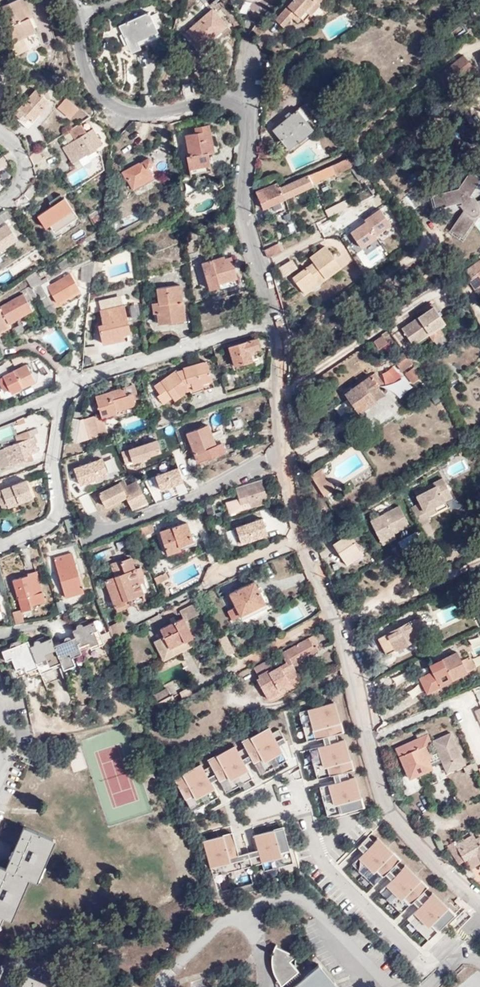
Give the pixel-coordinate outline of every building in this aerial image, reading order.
[(42,46),(31,13),(28,14),(23,0),(18,0),(3,5),(10,25),(8,26),(14,41),(24,37),(28,51),(42,46)] [(274,21),(284,29),(292,19),(298,24),(302,20),(304,22),(309,15),(311,17),(320,6),(318,5),(323,0),(293,0),(274,21)] [(213,10),(186,32),(197,45),(201,50),(210,43),(208,42),(218,34),(220,35),(228,28),(213,10)] [(158,33),(150,13),(118,26),(130,53),(141,49),(138,42),(158,33)] [(201,50),(197,45),(192,49),(201,59),(232,32),(228,28),(220,35),(218,34),(208,42),(210,43),(201,50)] [(472,63),(466,55),(440,75),(447,83),(472,63)] [(31,121),(49,101),(35,89),(24,100),(26,102),(19,110),(17,108),(13,113),(23,122),(28,118),(31,121)] [(71,118),(79,108),(67,98),(58,108),(71,118)] [(298,141),(312,130),(298,111),(275,130),(290,148),(298,141)] [(85,132),(81,126),(70,133),(74,139),(85,132)] [(213,149),(209,127),(196,129),(196,133),(186,135),(190,157),(186,157),(189,170),(210,167),(207,149),(213,149)] [(316,133),(312,130),(298,141),(301,145),(316,133)] [(103,147),(93,131),(63,149),(72,164),(103,147)] [(138,183),(157,173),(152,164),(156,162),(152,156),(130,167),(138,183)] [(281,188),(286,200),(314,188),(312,184),(353,168),(350,160),(281,188)] [(478,201),(474,196),(472,197),(471,196),(479,182),(479,178),(471,172),(459,189),(432,196),(436,209),(461,203),(462,205),(460,205),(464,211),(451,230),(463,238),(475,219),(478,216),(479,215),(479,201),(478,201)] [(279,185),(279,183),(256,193),(263,209),(286,200),(281,188),(279,185)] [(30,200),(37,188),(32,184),(24,194),(30,200)] [(225,193),(222,188),(216,191),(219,197),(225,193)] [(54,228),(76,213),(65,197),(52,206),(53,208),(44,213),(43,212),(38,215),(46,227),(51,224),(54,228)] [(326,212),(329,217),(348,207),(345,202),(326,212)] [(382,207),(349,228),(360,246),(393,226),(382,207)] [(7,208),(0,213),(0,222),(1,225),(13,217),(7,208)] [(233,217),(232,210),(224,212),(226,218),(233,217)] [(183,220),(182,212),(165,222),(169,228),(183,220)] [(169,228),(165,222),(157,226),(161,233),(169,228)] [(18,239),(8,224),(0,229),(0,251),(18,239)] [(279,242),(264,249),(267,257),(282,250),(279,242)] [(311,257),(314,262),(316,265),(309,270),(307,267),(293,277),(302,290),(316,279),(319,284),(341,267),(326,247),(311,257)] [(81,277),(92,279),(95,261),(95,257),(84,263),(81,277)] [(237,277),(231,258),(213,263),(212,260),(202,264),(210,290),(220,287),(219,283),(237,277)] [(471,265),(477,273),(479,271),(479,259),(471,265)] [(44,281),(39,273),(30,279),(34,286),(44,281)] [(46,280),(44,281),(34,286),(40,297),(40,299),(49,293),(52,291),(58,301),(80,288),(72,273),(50,286),(46,280)] [(305,293),(319,284),(316,279),(302,290),(305,293)] [(186,320),(181,286),(159,289),(160,302),(153,303),(154,312),(158,312),(160,324),(186,320)] [(38,295),(32,287),(24,292),(25,294),(1,307),(2,308),(0,309),(0,331),(12,325),(10,321),(33,308),(29,301),(38,295)] [(40,299),(45,306),(53,301),(49,293),(40,299)] [(139,317),(138,303),(130,304),(131,318),(139,317)] [(425,312),(433,306),(431,303),(423,308),(425,312)] [(133,333),(126,304),(101,308),(104,322),(99,324),(104,344),(126,339),(126,334),(133,333)] [(433,306),(425,312),(402,328),(413,345),(429,334),(433,340),(443,334),(438,328),(445,323),(433,306)] [(387,343),(382,336),(372,343),(377,350),(387,343)] [(260,349),(257,339),(229,347),(235,366),(253,360),(251,352),(260,349)] [(413,362),(404,350),(392,359),(401,371),(413,362)] [(163,403),(172,396),(187,386),(184,382),(190,381),(191,386),(201,383),(201,380),(211,378),(207,362),(183,367),(183,369),(181,370),(178,373),(176,370),(154,386),(159,393),(157,395),(163,403)] [(29,365),(16,370),(17,372),(7,377),(6,375),(0,377),(6,390),(11,388),(13,391),(36,380),(29,365)] [(412,383),(422,376),(415,366),(406,373),(412,383)] [(235,379),(233,373),(224,376),(226,382),(235,379)] [(385,393),(372,375),(346,393),(359,412),(385,393)] [(134,385),(126,388),(128,394),(132,393),(134,400),(139,399),(134,385)] [(187,386),(172,396),(174,400),(189,389),(187,386)] [(128,394),(126,388),(96,397),(101,413),(83,418),(72,417),(69,438),(77,439),(77,441),(107,432),(103,418),(116,414),(115,411),(136,404),(134,400),(132,393),(128,394)] [(36,421),(29,413),(19,422),(26,430),(36,421)] [(199,461),(216,454),(213,448),(217,446),(208,426),(188,433),(199,461)] [(12,434),(9,427),(0,430),(0,438),(12,434)] [(30,431),(21,434),(23,440),(0,448),(0,460),(3,468),(29,457),(28,454),(38,451),(33,436),(32,436),(30,431)] [(158,439),(121,449),(125,463),(161,454),(158,439)] [(213,448),(216,454),(225,451),(222,444),(217,446),(213,448)] [(85,479),(82,464),(72,466),(75,481),(85,479)] [(314,481),(324,474),(321,469),(311,476),(314,481)] [(331,485),(324,474),(314,481),(321,492),(331,485)] [(437,511),(434,506),(444,501),(452,497),(442,478),(428,485),(430,489),(416,496),(420,503),(411,507),(420,525),(430,520),(427,516),(437,511)] [(1,503),(1,504),(7,502),(9,507),(34,497),(27,480),(13,485),(14,487),(4,491),(3,489),(0,490),(0,501),(1,503)] [(268,494),(263,480),(236,489),(241,503),(268,494)] [(133,510),(147,502),(136,482),(126,487),(123,481),(99,494),(106,507),(126,497),(133,510)] [(334,490),(331,485),(321,492),(324,497),(334,490)] [(416,496),(430,489),(428,485),(414,493),(416,496)] [(447,506),(444,501),(434,506),(437,511),(447,506)] [(409,526),(399,506),(370,521),(380,540),(394,534),(409,526)] [(232,526),(238,544),(268,534),(263,516),(232,526)] [(75,532),(71,519),(63,521),(67,534),(75,532)] [(193,541),(187,523),(161,531),(169,554),(184,548),(183,545),(193,541)] [(383,545),(396,538),(394,534),(380,540),(383,545)] [(351,556),(359,550),(349,535),(333,546),(346,566),(355,561),(351,556)] [(363,555),(359,550),(351,556),(355,561),(363,555)] [(85,591),(73,551),(54,556),(67,596),(85,591)] [(134,597),(143,594),(131,559),(120,562),(120,561),(109,565),(113,577),(105,579),(115,608),(135,600),(134,597)] [(28,573),(13,578),(22,608),(32,605),(31,602),(46,598),(38,569),(27,571),(28,573)] [(155,578),(157,584),(169,577),(166,572),(155,578)] [(240,615),(265,603),(254,581),(229,593),(236,606),(228,610),(232,619),(240,615)] [(267,607),(265,603),(240,615),(242,620),(267,607)] [(184,618),(185,621),(199,614),(195,604),(180,611),(184,618)] [(24,621),(20,607),(14,610),(18,623),(24,621)] [(419,617),(412,621),(420,637),(428,634),(419,617)] [(193,637),(185,621),(184,618),(160,630),(165,638),(155,643),(164,662),(175,656),(171,649),(193,637)] [(420,637),(412,621),(377,638),(386,655),(395,650),(420,637)] [(76,636),(80,646),(89,642),(91,647),(102,643),(94,622),(84,626),(82,624),(80,624),(78,624),(77,626),(77,628),(74,629),(76,636)] [(111,633),(113,638),(126,632),(122,622),(109,629),(111,633)] [(228,656),(235,653),(226,635),(219,639),(228,656)] [(73,656),(83,653),(80,646),(76,636),(72,638),(70,636),(67,637),(66,638),(65,641),(55,644),(61,660),(64,667),(75,663),(73,656)] [(319,646),(314,636),(282,653),(286,663),(274,669),(268,660),(253,669),(259,678),(256,680),(268,700),(281,693),(279,690),(290,684),(291,686),(301,680),(293,667),(319,652),(317,648),(319,646)] [(197,645),(193,637),(171,649),(175,656),(197,645)] [(31,646),(38,663),(47,659),(49,664),(61,660),(55,644),(53,638),(42,642),(40,640),(38,639),(36,640),(35,641),(34,643),(35,645),(31,646)] [(17,671),(38,663),(31,646),(29,640),(18,644),(16,643),(14,642),(12,643),(10,644),(11,647),(4,650),(7,660),(13,658),(17,671)] [(467,673),(462,661),(458,653),(434,665),(436,669),(433,671),(440,686),(467,673)] [(470,657),(462,661),(467,673),(476,668),(470,657)] [(167,688),(153,695),(161,715),(175,707),(167,688)] [(335,700),(298,711),(307,740),(343,730),(335,700)] [(269,726),(242,740),(256,767),(283,753),(269,726)] [(443,763),(461,756),(451,734),(433,741),(437,749),(430,752),(427,744),(431,742),(425,731),(416,735),(417,739),(397,748),(410,779),(401,783),(406,794),(426,785),(421,773),(432,769),(431,765),(428,758),(432,756),(435,763),(442,761),(443,763)] [(312,763),(307,764),(309,777),(352,768),(347,739),(309,746),(312,763)] [(237,744),(208,755),(222,791),(251,780),(237,744)] [(465,764),(461,756),(443,763),(447,772),(465,764)] [(191,810),(218,796),(200,762),(173,777),(191,810)] [(467,774),(478,769),(477,767),(475,762),(464,767),(466,772),(467,774)] [(456,771),(457,773),(458,775),(466,772),(464,767),(456,771)] [(319,784),(327,816),(364,807),(356,775),(319,784)] [(56,839),(24,825),(12,851),(6,867),(0,864),(0,924),(4,916),(12,919),(30,877),(38,881),(56,839)] [(232,831),(202,839),(210,868),(219,865),(221,873),(215,875),(217,882),(229,879),(241,876),(238,868),(279,857),(278,855),(290,852),(283,825),(253,833),(257,849),(238,854),(232,831)] [(363,850),(373,841),(368,836),(358,845),(363,850)] [(448,846),(457,861),(462,857),(465,861),(466,861),(478,854),(479,859),(479,838),(476,840),(474,837),(465,842),(463,840),(456,844),(455,842),(448,846)] [(369,865),(384,884),(401,874),(385,853),(369,865)] [(466,861),(469,866),(479,859),(478,854),(466,861)] [(276,858),(261,861),(263,869),(278,866),(276,858)] [(451,936),(401,874),(384,884),(436,948),(451,936)] [(296,956),(275,947),(274,949),(272,953),(271,958),(271,965),(272,969),(276,970),(281,975),(279,976),(286,983),(298,972),(289,962),(296,956)] [(318,966),(315,968),(332,986),(336,986),(318,966)] [(315,968),(294,986),(332,986),(315,968)] [(38,976),(27,971),(20,986),(62,986),(38,976)]
